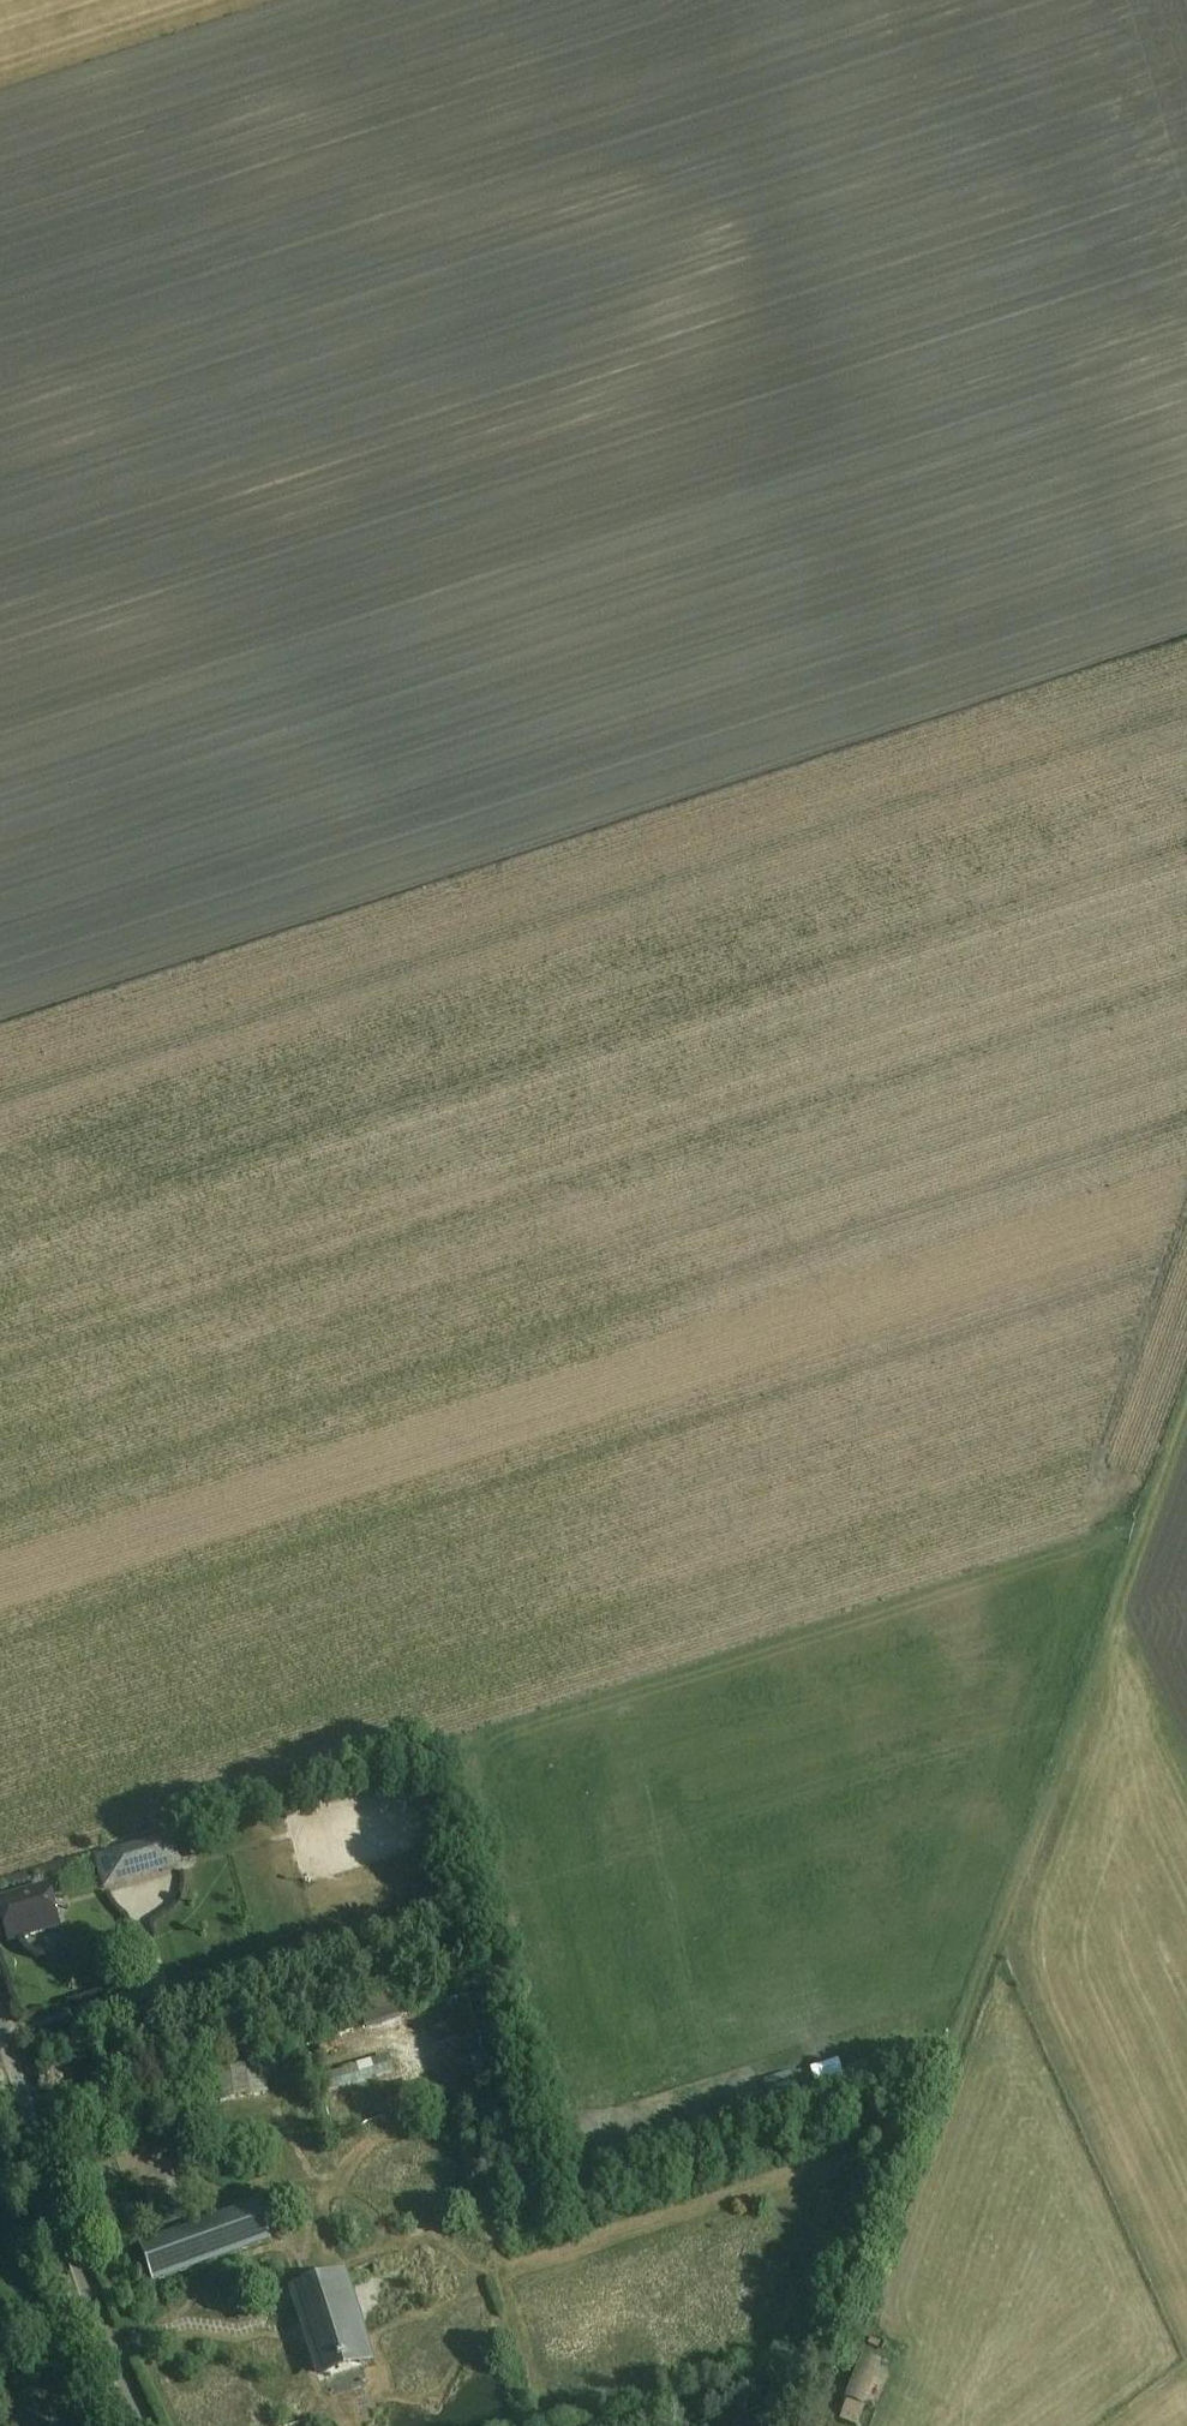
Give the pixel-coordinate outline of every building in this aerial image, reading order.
[(181,1868),(171,1836),(95,1859),(105,1891),(181,1868)] [(299,1899),(314,1899),(314,1883),(299,1883),(299,1899)] [(44,1885),(0,1898),(0,1917),(7,1939),(56,1925),(44,1885)] [(2,1942),(4,1957),(58,1948),(56,1933),(2,1942)] [(229,2083),(229,2112),(261,2113),(261,2084),(229,2083)] [(154,2282),(270,2241),(257,2203),(141,2244),(154,2282)] [(300,2294),(325,2370),(362,2358),(353,2331),(361,2328),(354,2306),(345,2308),(337,2282),(300,2294)] [(882,2364),(862,2357),(845,2401),(865,2410),(882,2364)]
